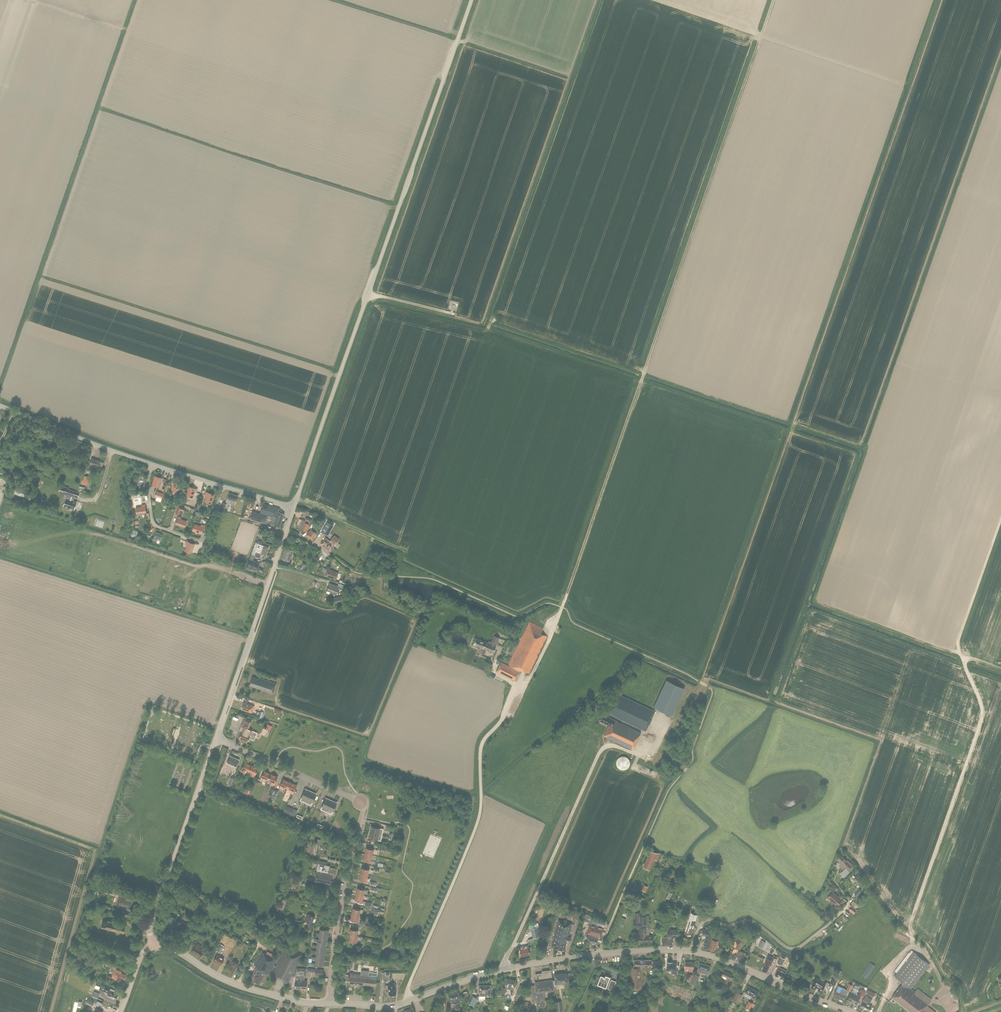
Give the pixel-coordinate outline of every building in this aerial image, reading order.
[(66,445),(67,440),(61,437),(54,435),(52,440),(59,442),(66,445)] [(81,451),(83,445),(75,442),(73,449),(81,451)] [(102,468),(103,463),(100,462),(100,461),(92,458),(89,464),(102,468)] [(87,485),(89,476),(84,475),(84,476),(82,475),(80,483),(82,484),(87,485)] [(162,481),(163,478),(155,476),(152,485),(158,487),(160,481),(162,481)] [(177,493),(180,484),(172,481),(171,484),(173,485),(171,491),(177,493)] [(74,509),(75,507),(77,502),(73,501),(75,496),(73,496),(74,491),(68,489),(69,487),(62,485),(62,487),(60,492),(64,493),(62,499),(65,500),(63,508),(68,510),(69,508),(74,509)] [(196,492),(197,489),(189,486),(186,495),(193,498),(195,492),(196,492)] [(18,487),(15,493),(26,498),(29,492),(18,487)] [(211,503),(214,494),(206,492),(205,495),(207,495),(205,501),(211,503)] [(235,505),(238,496),(229,493),(226,502),(235,505)] [(260,513),(252,511),(250,519),(265,523),(267,515),(273,517),(270,524),(279,527),(284,514),(278,512),(279,508),(263,503),(260,513)] [(136,514),(146,513),(145,505),(142,505),(142,507),(136,507),(136,514)] [(183,511),(185,507),(178,505),(176,513),(179,514),(181,510),(183,511)] [(184,527),(186,521),(180,519),(181,517),(178,516),(175,524),(184,527)] [(306,531),(309,524),(309,525),(310,523),(310,522),(311,519),(306,517),(304,522),(301,529),(306,531)] [(327,522),(321,532),(327,535),(333,525),(327,522)] [(201,533),(204,525),(201,524),(201,526),(195,524),(192,530),(201,533)] [(313,540),(316,534),(314,533),(315,532),(311,530),(311,531),(309,530),(306,536),(313,540)] [(156,532),(154,539),(157,540),(157,539),(160,540),(162,535),(159,534),(159,533),(156,532)] [(333,547),(337,542),(340,539),(334,535),(329,541),(325,538),(324,539),(320,544),(330,551),(333,547)] [(191,553),(194,544),(186,541),(185,544),(187,545),(185,551),(191,553)] [(254,556),(259,558),(261,554),(265,556),(268,547),(262,545),(262,542),(257,541),(256,541),(251,554),(254,555),(255,555),(254,556)] [(292,556),(293,551),(290,550),(285,548),(282,558),(287,560),(289,561),(291,556),(292,556)] [(245,563),(247,557),(239,554),(237,560),(245,563)] [(246,567),(255,569),(256,570),(259,562),(252,560),(254,555),(251,554),(249,559),(246,567)] [(327,569),(324,575),(336,579),(338,573),(327,569)] [(337,593),(338,592),(340,587),(337,586),(330,583),(327,589),(337,593)] [(331,604),(343,601),(342,595),(330,598),(331,604)] [(529,674),(547,636),(541,633),(543,628),(529,622),(508,666),(501,662),(496,671),(514,680),(520,669),(529,674)] [(496,644),(499,637),(494,635),(491,642),(489,641),(488,643),(475,638),(473,644),(493,652),(496,645),(496,644)] [(273,693),(276,684),(259,678),(258,679),(252,677),(249,684),(254,686),(253,687),(273,693)] [(665,680),(653,707),(671,716),(684,689),(665,680)] [(651,719),(655,711),(616,693),(607,713),(646,731),(649,723),(651,719)] [(252,712),(254,706),(243,702),(241,709),(252,712)] [(633,749),(641,732),(614,720),(608,717),(609,716),(606,714),(606,716),(602,714),(599,720),(609,725),(608,726),(609,727),(608,728),(608,727),(604,736),(633,749)] [(247,741),(250,736),(251,736),(250,739),(253,740),(256,733),(252,731),(252,730),(248,729),(252,720),(244,717),(240,725),(241,726),(239,730),(241,732),(239,738),(242,739),(241,741),(243,742),(244,740),(247,741)] [(236,767),(239,759),(230,755),(227,763),(236,767)] [(621,769),(623,770),(625,769),(627,768),(629,766),(630,764),(630,762),(629,759),(627,757),(625,756),(623,756),(621,756),(618,757),(617,759),(616,762),(616,764),(617,766),(618,768),(621,769)] [(245,769),(248,771),(251,765),(244,762),(240,771),(243,772),(245,769)] [(223,775),(224,773),(231,775),(234,768),(227,765),(226,768),(222,767),(219,774),(223,775)] [(258,768),(251,765),(248,771),(252,773),(251,776),(254,777),(258,768)] [(264,778),(268,780),(270,773),(264,770),(260,779),(263,781),(264,778)] [(270,773),(268,780),(271,781),(270,784),(273,785),(277,776),(270,773)] [(283,786),(287,788),(290,782),(283,779),(279,788),(282,789),(283,786)] [(297,785),(290,782),(287,788),(291,790),(289,792),(293,794),(297,785)] [(311,791),(305,788),(300,800),(305,802),(311,791)] [(311,791),(305,802),(311,805),(316,793),(311,791)] [(321,809),(326,811),(331,800),(326,798),(321,809)] [(331,800),(326,811),(332,814),(337,802),(331,800)] [(293,809),(290,807),(287,806),(284,811),(291,814),(291,813),(293,809)] [(369,832),(381,834),(382,828),(370,826),(369,832)] [(380,840),(381,834),(369,832),(368,837),(380,840)] [(648,851),(646,854),(648,855),(645,863),(650,865),(652,861),(653,858),(656,859),(658,854),(654,852),(650,850),(649,852),(648,851)] [(840,860),(846,866),(846,867),(840,873),(844,877),(854,868),(851,865),(852,864),(848,860),(847,860),(842,855),(838,859),(840,860)] [(335,878),(337,869),(330,867),(330,865),(326,865),(326,863),(326,862),(322,861),(321,862),(320,863),(317,863),(315,870),(317,870),(315,880),(331,883),(332,878),(335,878)] [(863,879),(858,874),(854,877),(852,875),(851,876),(851,877),(850,878),(850,879),(851,880),(853,878),(858,884),(863,879)] [(839,887),(831,880),(828,882),(837,890),(839,887)] [(103,882),(98,893),(104,895),(108,884),(103,882)] [(860,888),(854,894),(856,897),(862,891),(860,888)] [(830,889),(827,892),(830,894),(828,897),(836,903),(840,898),(830,889)] [(131,910),(135,898),(130,896),(129,898),(120,894),(117,903),(126,907),(125,908),(131,910)] [(857,910),(860,906),(853,901),(850,904),(857,910)] [(651,935),(649,935),(649,929),(648,929),(648,914),(639,914),(639,912),(635,912),(635,921),(633,921),(633,928),(639,928),(639,942),(651,942),(651,935)] [(697,914),(691,912),(684,933),(691,935),(697,914)] [(191,922),(193,918),(184,914),(182,918),(191,922)] [(311,929),(313,925),(311,924),(315,917),(308,914),(305,921),(309,923),(307,927),(311,929)] [(166,921),(167,922),(169,922),(168,925),(169,928),(169,929),(171,935),(175,933),(172,925),(172,924),(173,924),(176,917),(168,915),(167,915),(167,916),(166,917),(167,917),(166,921)] [(123,932),(125,925),(108,920),(107,922),(102,921),(101,925),(106,926),(106,928),(123,932)] [(571,937),(568,937),(572,924),(558,920),(551,947),(564,950),(567,940),(570,941),(571,937)] [(539,937),(537,927),(539,927),(538,922),(534,923),(532,926),(532,928),(530,929),(532,939),(539,937)] [(600,937),(604,927),(590,923),(587,932),(589,933),(588,936),(589,936),(587,942),(591,943),(591,942),(597,944),(598,938),(600,939),(600,937)] [(245,934),(254,939),(259,931),(250,926),(245,934)] [(677,928),(667,929),(667,936),(661,936),(661,944),(673,944),(672,936),(677,936),(677,928)] [(708,948),(712,937),(713,931),(704,928),(702,934),(706,935),(704,941),(705,941),(703,947),(708,948)] [(745,943),(747,937),(741,934),(738,940),(735,939),(732,947),(734,948),(731,956),(742,960),(745,952),(740,950),(743,942),(745,943)] [(717,949),(718,943),(719,941),(712,939),(709,949),(714,951),(715,948),(717,949)] [(200,957),(204,952),(200,949),(202,946),(197,943),(191,951),(200,957)] [(528,945),(524,946),(519,947),(521,956),(530,954),(528,945)] [(275,965),(271,974),(288,983),(302,954),(291,949),(290,950),(285,948),(276,966),(275,965)] [(914,991),(915,988),(913,986),(911,989),(911,988),(930,964),(913,951),(894,976),(903,983),(892,997),(911,1011),(935,1011),(927,1006),(932,999),(917,988),(915,992),(914,991)] [(255,969),(250,978),(262,983),(268,972),(270,973),(272,969),(274,964),(277,960),(261,952),(253,967),(254,968),(255,969)] [(782,965),(785,959),(786,956),(782,954),(780,956),(777,963),(782,965)] [(221,964),(224,959),(217,955),(214,960),(221,964)] [(775,964),(777,959),(768,955),(765,961),(766,961),(762,969),(767,971),(769,966),(770,966),(772,962),(775,964)] [(234,971),(238,963),(230,959),(229,962),(231,963),(229,968),(234,971)] [(652,970),(652,960),(634,959),(634,966),(632,966),(632,976),(628,976),(628,990),(641,990),(642,978),(642,970),(652,970)] [(122,979),(124,980),(126,975),(121,972),(122,971),(115,968),(117,964),(108,960),(106,965),(113,968),(112,970),(114,971),(111,977),(118,980),(117,981),(121,982),(122,979)] [(666,970),(667,970),(671,970),(671,973),(675,974),(675,975),(676,975),(677,974),(677,970),(676,970),(676,963),(672,963),(672,962),(667,961),(666,970)] [(694,971),(694,962),(685,962),(685,971),(694,971)] [(708,974),(710,966),(700,963),(698,970),(702,971),(702,973),(708,974)] [(786,974),(787,971),(779,967),(778,969),(775,975),(783,979),(786,974)] [(348,982),(376,985),(377,976),(377,973),(368,972),(368,971),(359,970),(358,974),(352,973),(349,972),(349,973),(348,981),(348,982)] [(553,989),(553,986),(552,980),(551,970),(548,970),(549,972),(535,974),(536,981),(535,981),(535,985),(531,985),(532,992),(543,991),(553,989)] [(732,980),(732,979),(734,974),(724,970),(721,977),(724,978),(720,989),(730,993),(732,987),(726,984),(728,980),(730,981),(730,979),(732,980)] [(555,980),(552,980),(553,986),(556,986),(555,984),(568,982),(566,973),(554,974),(555,980)] [(696,985),(700,976),(695,974),(691,983),(696,985)] [(603,984),(606,986),(610,976),(605,975),(604,977),(603,977),(604,976),(600,975),(597,984),(600,985),(603,984)] [(835,985),(839,977),(834,975),(830,983),(835,985)] [(825,985),(826,982),(822,980),(815,977),(814,981),(813,981),(811,987),(823,992),(825,985)] [(514,988),(515,980),(506,978),(505,987),(514,988)] [(388,994),(396,994),(395,984),(395,983),(391,983),(391,985),(388,985),(388,994)] [(100,986),(99,989),(108,993),(107,996),(113,999),(114,997),(117,998),(119,991),(110,988),(101,984),(100,986)] [(490,995),(490,985),(479,985),(479,995),(490,995)] [(525,987),(520,985),(517,993),(521,995),(525,987)] [(755,998),(759,992),(748,986),(744,992),(745,993),(744,994),(744,995),(750,998),(751,998),(752,996),(755,998)] [(844,1000),(847,993),(837,988),(833,996),(844,1000)] [(545,1001),(543,991),(532,992),(532,994),(530,994),(531,1002),(536,1002),(537,1007),(545,1006),(545,1001)] [(738,1003),(743,994),(738,991),(733,1000),(738,1003)] [(857,1004),(861,996),(857,994),(857,993),(852,991),(847,1000),(857,1004)] [(458,992),(448,994),(449,1000),(450,1000),(450,1003),(453,1002),(453,1003),(458,1003),(457,1001),(460,1000),(459,998),(460,998),(458,992)] [(473,995),(469,1003),(474,1006),(479,996),(478,995),(477,997),(473,995)] [(869,1004),(872,999),(865,995),(862,1001),(863,1001),(861,1006),(869,1011),(872,1006),(869,1004)]
